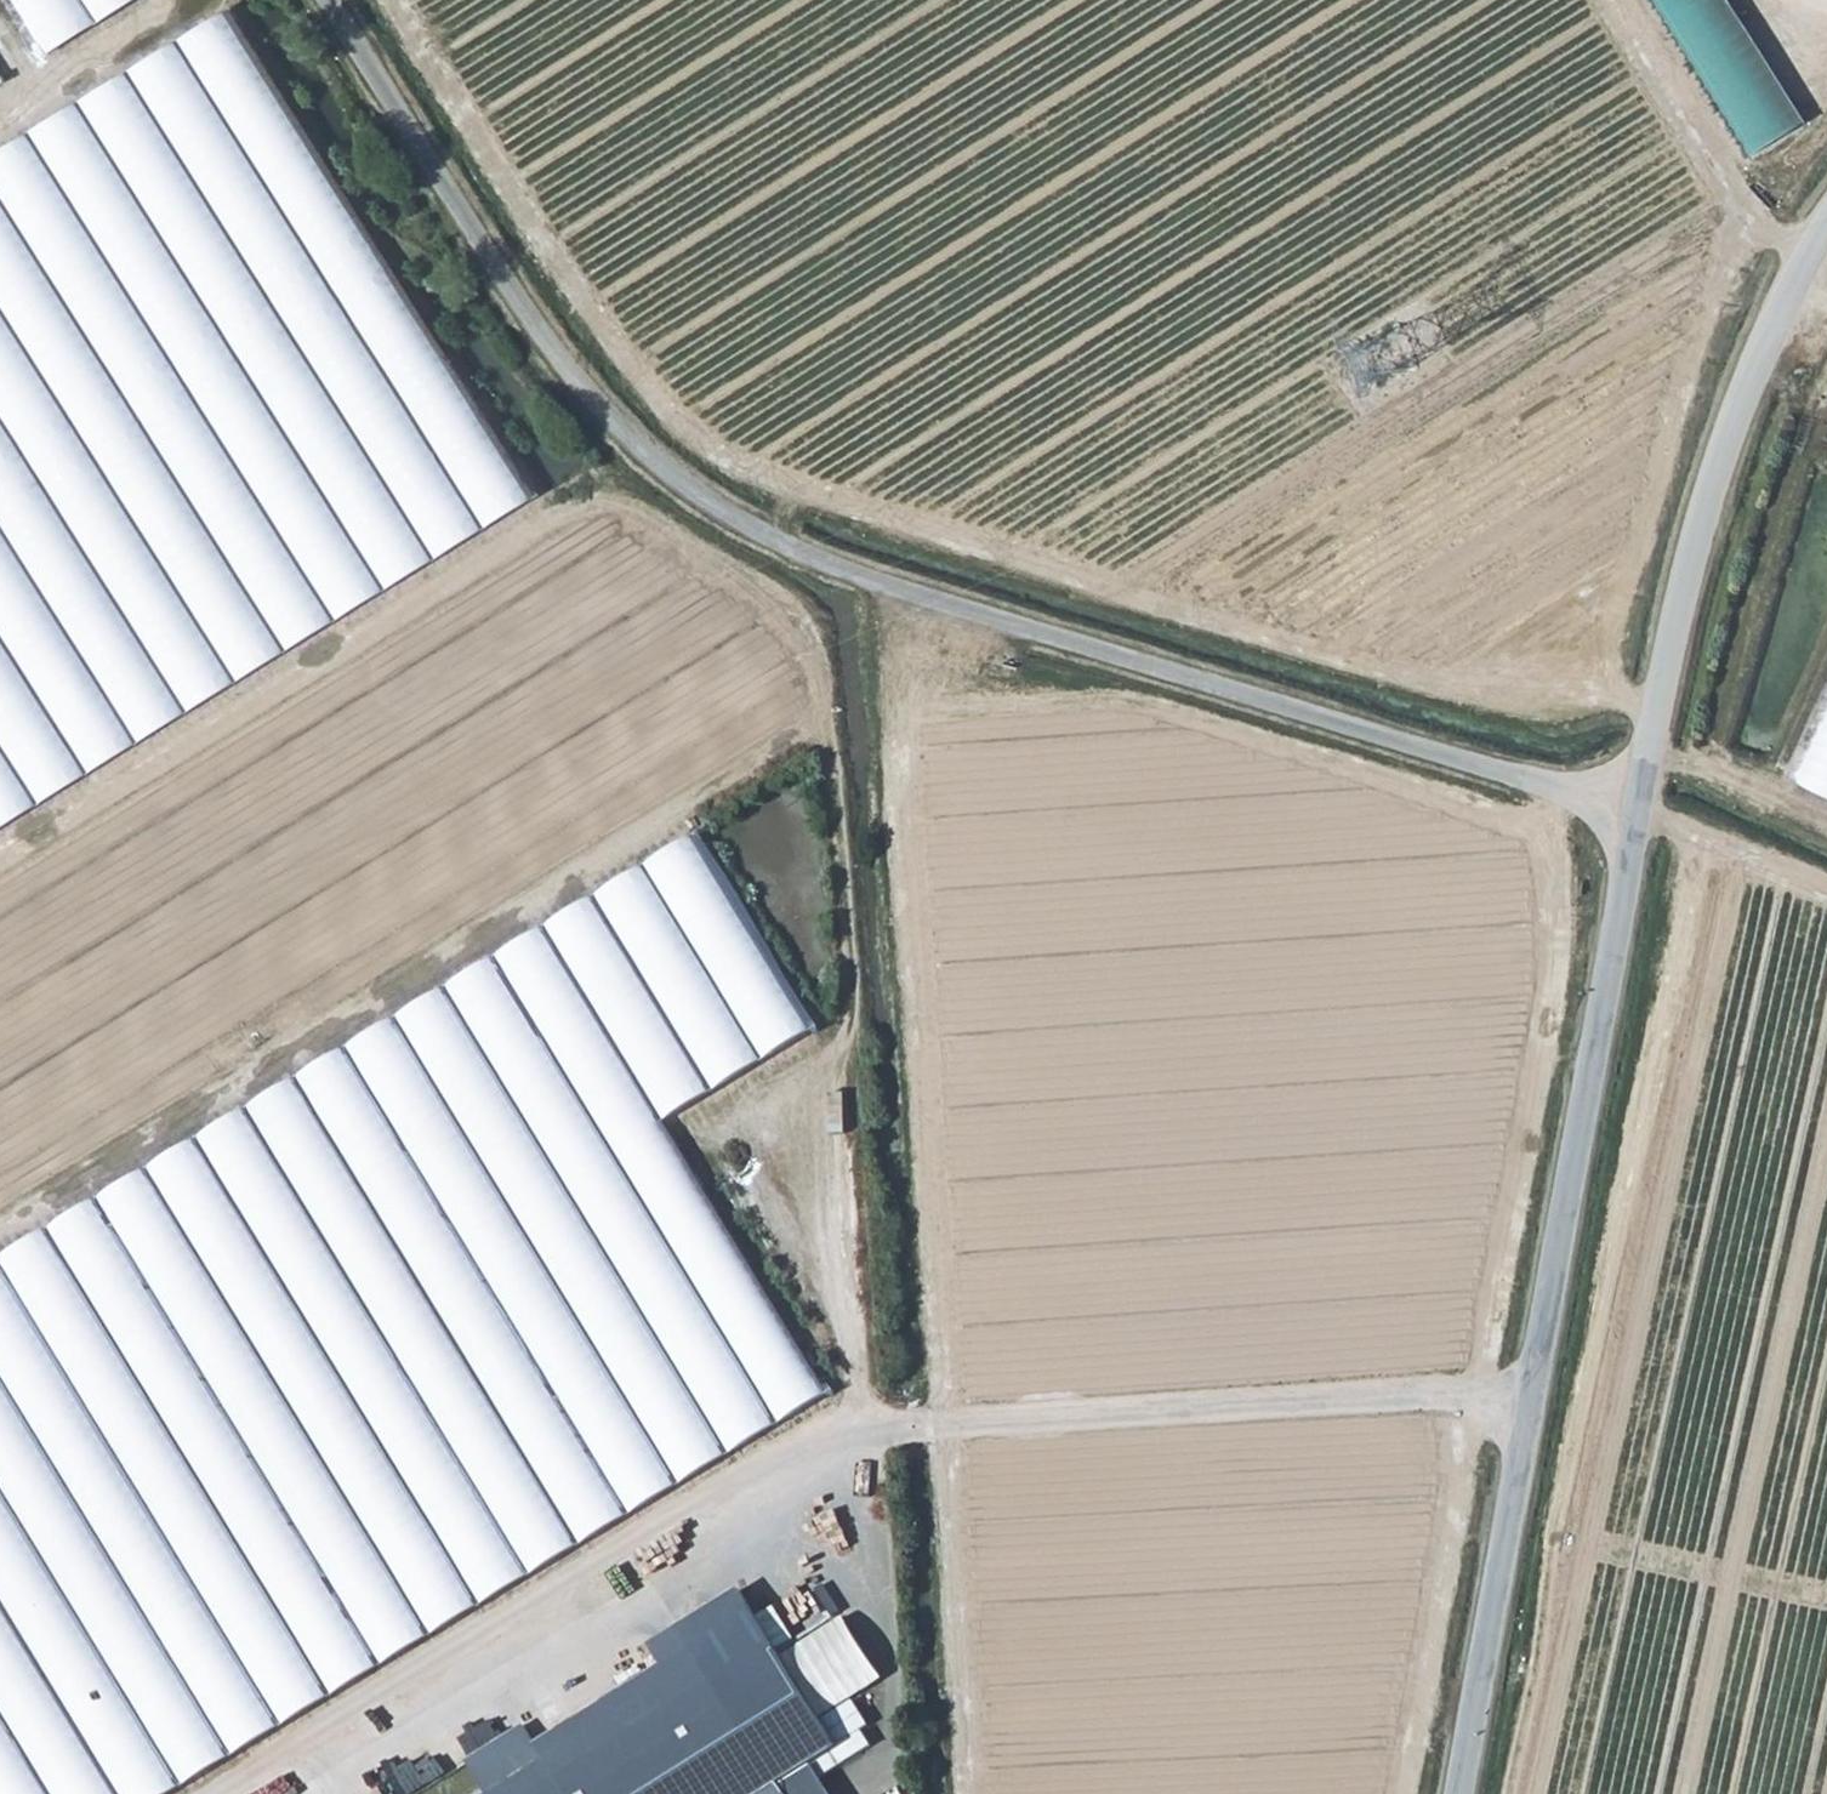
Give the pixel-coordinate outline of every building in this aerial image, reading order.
[(54,74),(171,0),(6,0),(54,74)] [(225,8),(0,149),(0,476),(368,244),(225,8)] [(1762,150),(1812,124),(1781,67),(1759,79),(1752,66),(1724,81),(1762,150)] [(10,101),(0,84),(0,108),(10,101)] [(385,267),(0,504),(0,836),(531,494),(385,267)] [(1790,776),(1826,792),(1826,696),(1790,776)] [(694,841),(0,1265),(0,1793),(176,1793),(830,1402),(666,1130),(810,1039),(694,841)] [(733,1573),(679,1610),(689,1623),(743,1587),(733,1573)] [(678,1629),(647,1648),(657,1667),(536,1748),(520,1727),(461,1763),(477,1793),(476,1793),(825,1793),(811,1770),(778,1793),(678,1629)]
